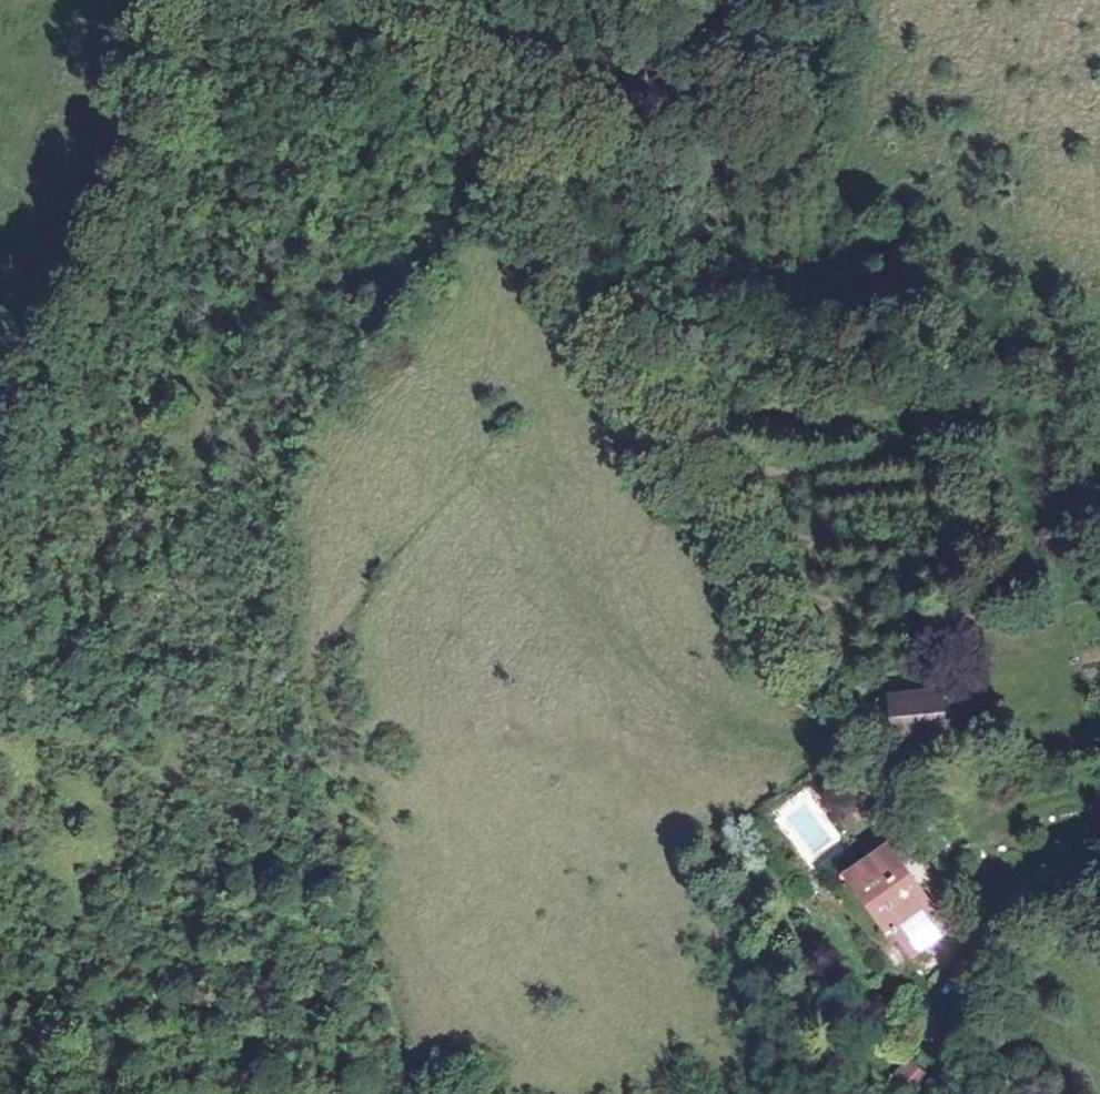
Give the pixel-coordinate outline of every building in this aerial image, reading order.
[(957,735),(952,689),(894,695),(898,740),(957,735)] [(962,932),(894,835),(833,878),(901,975),(962,932)] [(926,1071),(905,1060),(890,1086),(904,1093),(913,1093),(926,1071)]
